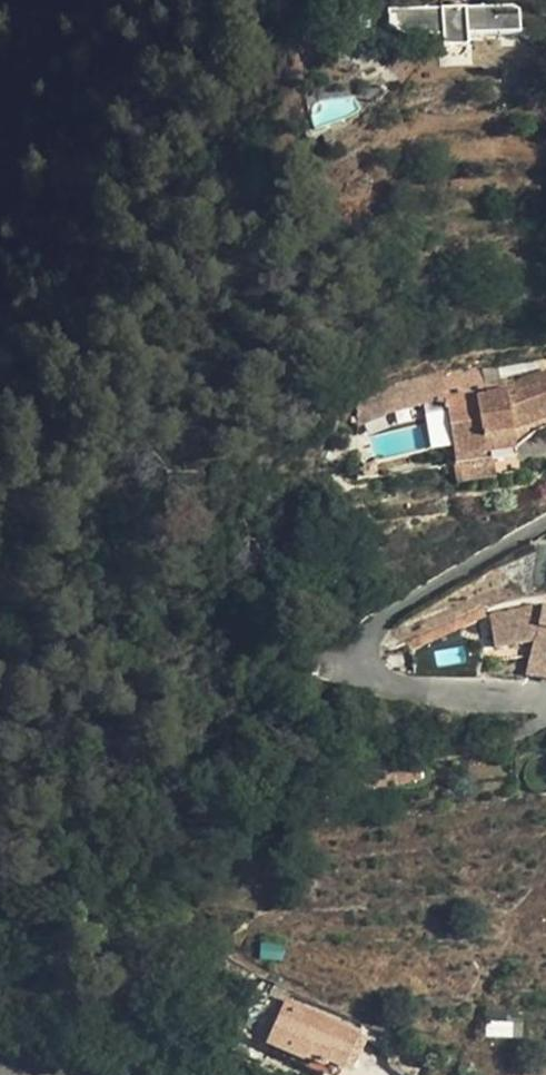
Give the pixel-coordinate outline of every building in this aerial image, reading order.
[(466,6),(440,8),(388,11),(388,27),(396,31),(411,40),(412,37),(442,36),(443,49),(445,48),(466,47),(468,47),(467,35),(520,32),(519,9),(512,5),(466,6)] [(411,40),(396,31),(397,50),(401,50),(406,48),(408,47),(410,45),(411,43),(412,42),(412,41),(411,40)] [(466,47),(445,48),(445,51),(447,54),(448,56),(451,57),(454,59),(457,59),(460,58),(462,56),(464,55),(466,52),(466,49),(466,47)] [(545,418),(545,369),(514,382),(513,379),(502,382),(504,385),(486,387),(482,362),(382,377),(390,409),(430,400),(428,390),(436,389),(445,388),(448,412),(455,463),(493,458),(516,455),(515,449),(512,431),(545,418)] [(445,388),(436,389),(440,414),(448,412),(445,388)] [(512,431),(515,449),(537,431),(545,427),(545,418),(512,431)] [(493,458),(455,463),(458,482),(495,476),(493,458)] [(490,613),(495,646),(535,639),(528,671),(545,675),(545,603),(540,601),(490,613)] [(75,898),(67,900),(69,907),(77,904),(75,898)] [(226,981),(246,1001),(262,978),(226,954),(224,976),(226,981)] [(358,1033),(287,1001),(270,993),(250,1036),(267,1044),(304,1061),(304,1059),(324,1067),(326,1062),(341,1069),(358,1033)] [(521,1019),(487,1017),(487,1035),(520,1037),(521,1019)] [(384,1038),(383,1042),(385,1049),(386,1053),(388,1062),(390,1066),(401,1074),(428,1074),(434,1057),(384,1038)]
